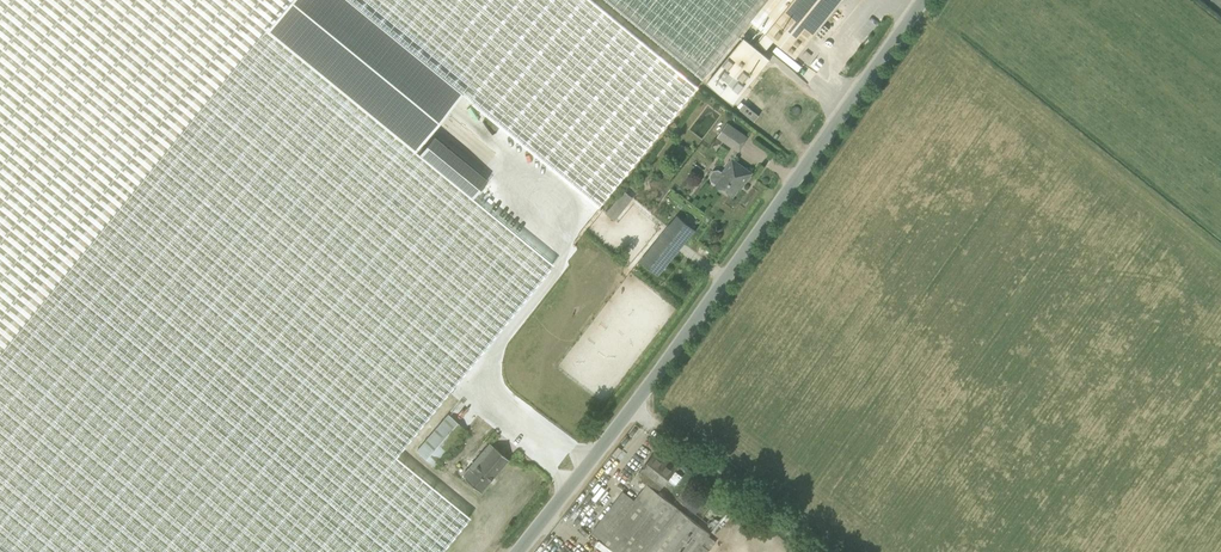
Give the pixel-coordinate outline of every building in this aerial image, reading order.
[(469,517),(397,458),(415,435),(413,433),(552,263),(472,198),(419,154),(414,151),(462,94),(600,207),(605,200),(698,86),(592,0),(0,0),(0,551),(441,551),(469,517)] [(766,50),(774,40),(796,58),(843,0),(606,0),(703,80),(751,21),(765,33),(758,43),(766,50)] [(744,37),(707,83),(733,104),(771,59),(744,37)] [(745,104),(740,109),(754,121),(759,115),(745,104)] [(726,124),(717,137),(738,152),(747,139),(726,124)] [(433,136),(419,154),(472,198),(487,180),(433,136)] [(711,182),(715,185),(732,197),(742,184),(743,185),(752,173),(732,159),(722,173),(719,171),(713,171),(710,176),(711,182)] [(677,215),(661,235),(640,261),(658,276),(696,230),(677,215)] [(415,452),(434,467),(466,430),(448,414),(415,452)] [(480,492),(508,459),(489,443),(463,474),(463,477),(465,479),(465,480),(480,492)] [(673,465),(664,457),(661,461),(654,455),(639,473),(640,479),(647,484),(628,508),(684,551),(708,551),(717,541),(708,535),(710,531),(658,490),(674,471),(677,468),(673,465)] [(675,472),(668,480),(675,486),(682,477),(675,472)] [(699,513),(707,499),(693,490),(684,504),(699,513)] [(628,508),(603,541),(617,551),(684,551),(628,508)]
